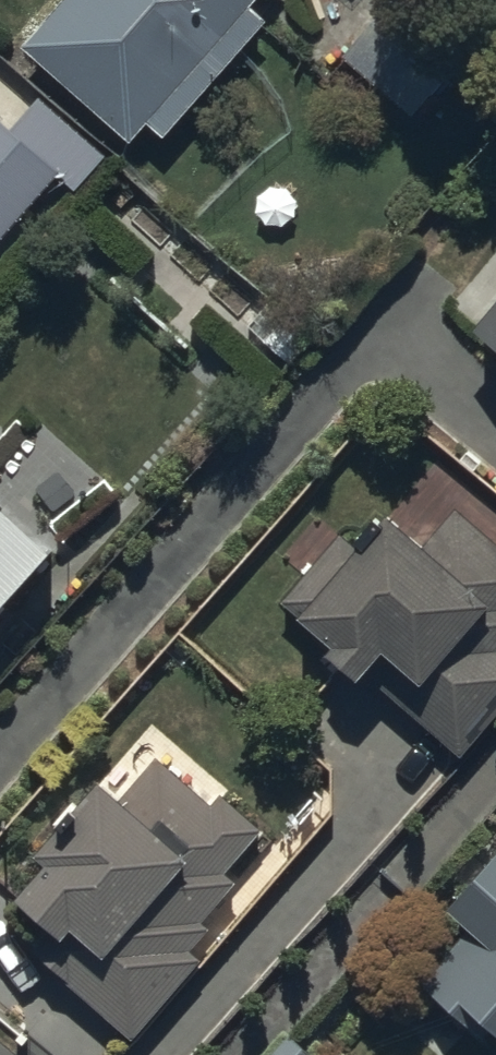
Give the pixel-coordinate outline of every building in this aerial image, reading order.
[(18,42),(124,137),(146,114),(165,131),(268,17),(250,0),(56,0),(18,42)] [(0,122),(0,238),(59,173),(72,184),(102,151),(38,93),(6,128),(0,122)] [(468,324),(495,347),(495,289),(468,324)] [(44,536),(0,498),(0,587),(44,536)] [(454,505),(424,543),(384,510),(356,545),(335,528),(277,600),(328,641),(322,648),(354,673),(356,669),(465,757),(495,718),(495,539),(454,505)] [(119,795),(94,774),(30,847),(41,857),(10,892),(52,929),(33,951),(128,1035),(198,955),(188,946),(209,923),(200,916),(235,877),(225,868),(261,827),(217,789),(207,801),(155,754),(119,795)] [(494,837),(439,899),(467,925),(419,978),(479,1031),(485,1024),(495,1034),(495,839),(494,837)]
